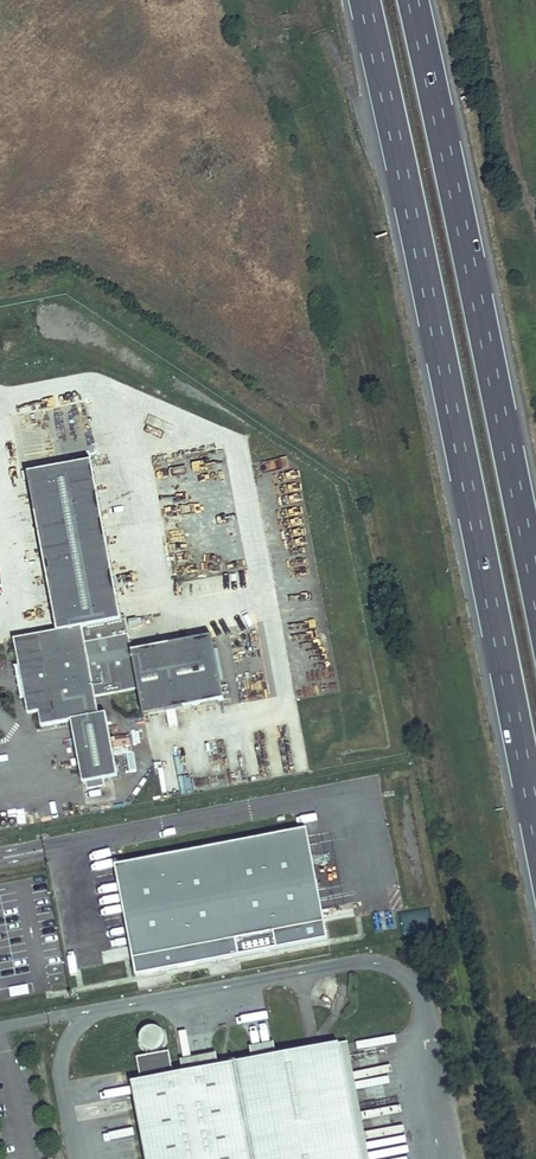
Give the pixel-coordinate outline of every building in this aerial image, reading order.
[(141,683),(146,710),(226,694),(213,631),(133,646),(127,614),(122,615),(91,456),(27,469),(59,626),(15,635),(23,674),(25,682),(27,696),(40,707),(43,722),(74,716),(86,777),(88,777),(90,784),(108,781),(106,773),(120,771),(108,709),(100,710),(94,711),(90,693),(97,692),(141,683)] [(94,711),(100,710),(97,692),(90,693),(94,711)] [(30,709),(40,707),(27,696),(30,709)] [(166,712),(169,728),(178,726),(175,710),(166,712)] [(315,923),(299,836),(124,869),(141,957),(132,958),(136,976),(328,940),(324,922),(315,923)] [(399,910),(401,934),(431,932),(429,908),(399,910)] [(372,914),(374,931),(391,929),(389,912),(372,914)] [(166,1043),(157,1024),(139,1033),(148,1052),(166,1043)] [(338,1041),(131,1082),(146,1158),(361,1158),(338,1041)]
